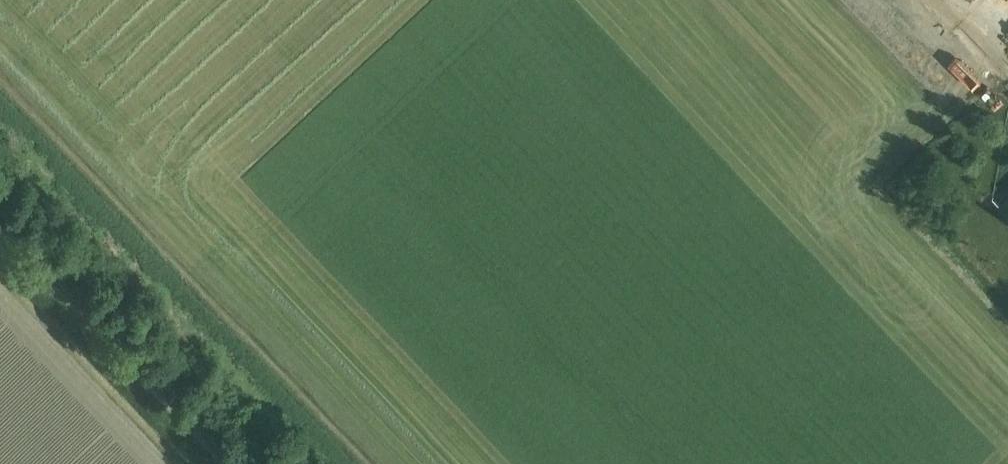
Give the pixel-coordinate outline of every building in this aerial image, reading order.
[(1007,90),(1007,0),(986,0),(952,32),(1007,90)]
